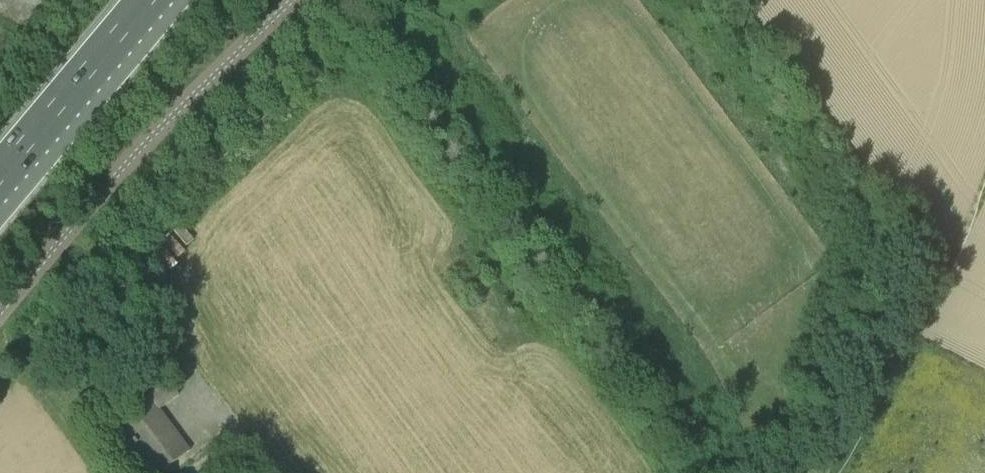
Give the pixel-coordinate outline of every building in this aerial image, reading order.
[(506,194),(510,191),(501,178),(497,181),(506,194)] [(540,241),(545,238),(535,225),(531,228),(540,241)] [(191,451),(159,411),(179,396),(167,383),(148,395),(104,426),(139,472),(162,472),(191,451)]
